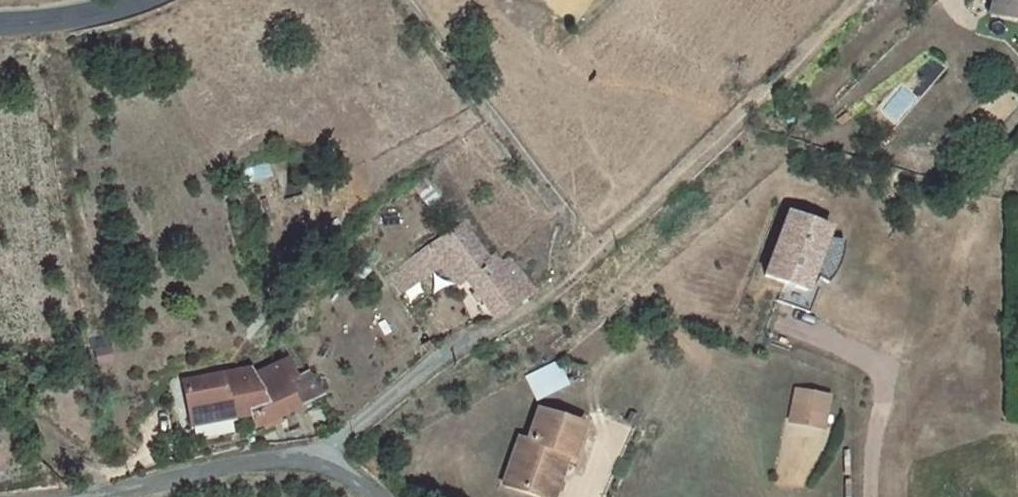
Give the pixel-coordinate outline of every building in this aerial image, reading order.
[(1001,21),(1017,24),(1017,0),(1005,0),(1001,21)] [(791,211),(789,218),(803,222),(804,217),(805,218),(806,216),(791,211)] [(789,284),(783,303),(817,313),(827,280),(832,283),(841,269),(845,257),(846,247),(846,239),(828,237),(831,226),(805,218),(804,217),(803,222),(789,218),(769,278),(789,284)] [(469,284),(494,324),(534,297),(507,259),(496,267),(465,218),(439,239),(404,262),(417,283),(442,267),(456,293),(469,284)] [(261,427),(326,396),(313,373),(304,378),(298,379),(290,362),(256,378),(253,371),(239,373),(240,376),(227,381),(225,376),(188,381),(193,417),(233,411),(234,418),(255,415),(261,427)] [(559,363),(526,375),(535,400),(569,388),(559,363)] [(799,392),(793,420),(825,427),(831,399),(799,392)] [(543,496),(561,496),(586,424),(541,410),(531,441),(522,437),(506,484),(543,496)] [(233,411),(193,417),(194,425),(234,418),(233,411)]
